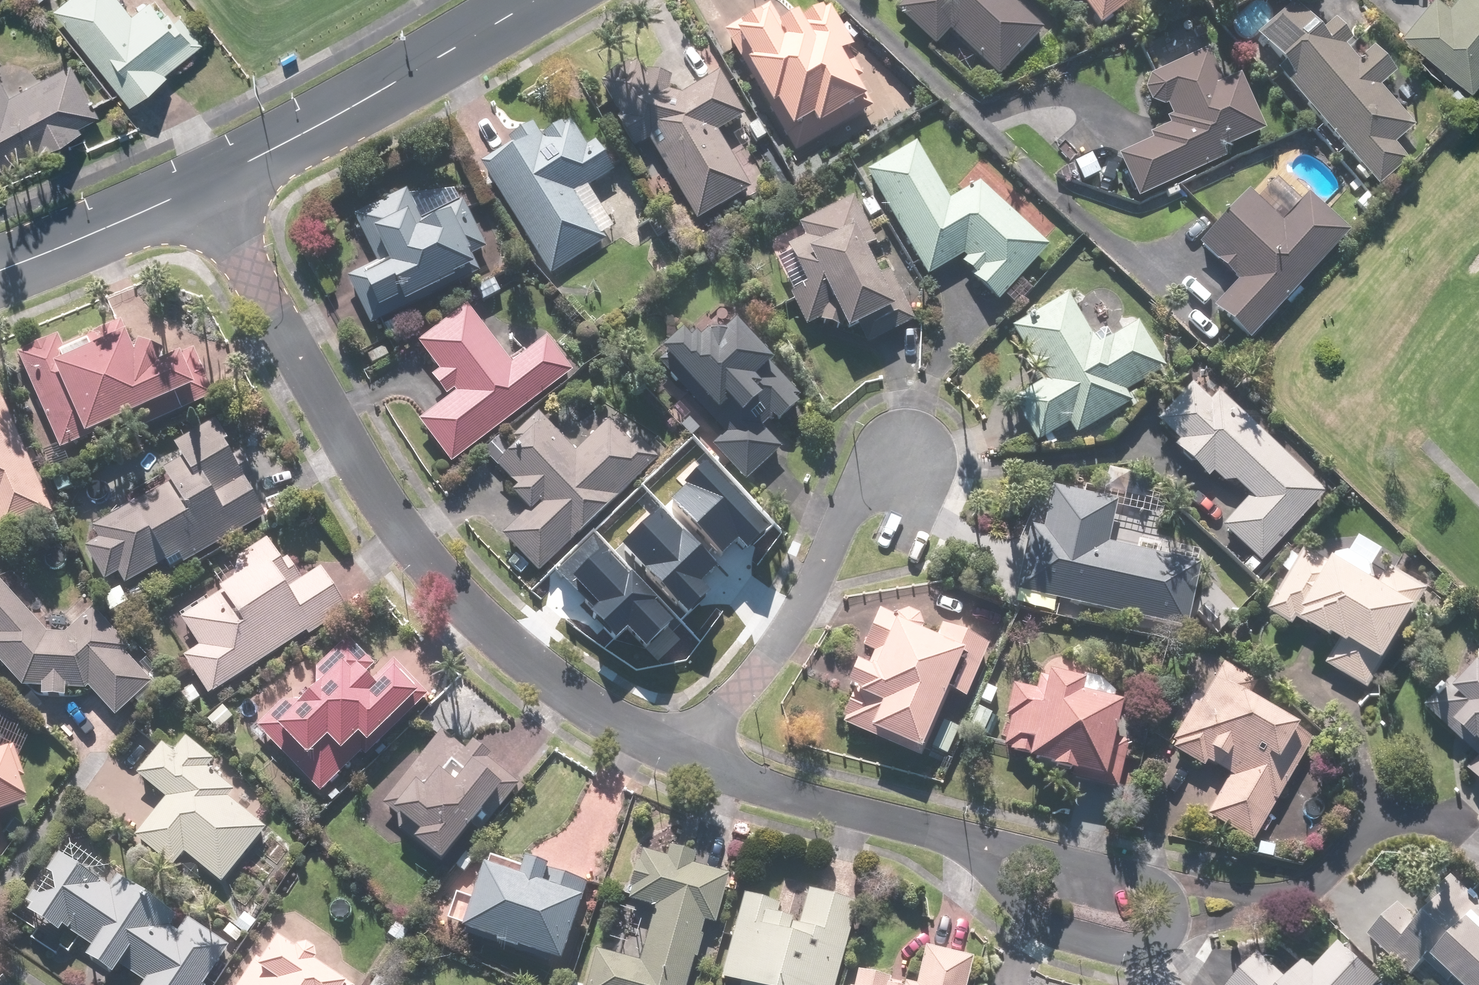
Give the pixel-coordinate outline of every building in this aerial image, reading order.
[(49,14),(128,108),(200,46),(176,19),(167,26),(145,0),(127,15),(114,0),(65,0),(49,14)] [(1003,0),(904,0),(892,13),(930,49),(946,33),(995,79),(1039,33),(1003,0)] [(1096,26),(1131,0),(1077,0),(1096,26)] [(1448,2),(1445,0),(1432,0),(1399,40),(1467,95),(1478,81),(1478,0),(1450,0),(1448,2)] [(762,7),(718,33),(790,155),(869,108),(854,82),(858,80),(843,53),(847,51),(822,8),(791,26),(787,20),(774,27),(762,7)] [(1290,9),(1244,48),(1372,196),(1408,165),(1392,146),(1407,132),(1376,96),(1395,80),(1370,52),(1356,65),(1343,51),(1349,46),(1329,23),(1314,37),(1290,9)] [(650,50),(593,83),(616,124),(613,126),(627,151),(642,142),(690,225),(745,193),(712,136),(739,120),(712,73),(675,94),(650,50)] [(1218,83),(1201,51),(1147,77),(1139,91),(1146,108),(1164,109),(1172,124),(1147,137),(1149,141),(1115,158),(1136,200),(1220,158),(1218,154),(1259,133),(1231,77),(1218,83)] [(64,65),(6,98),(0,86),(0,178),(76,135),(73,130),(96,118),(64,65)] [(505,146),(475,164),(544,277),(600,243),(597,239),(608,232),(584,191),(611,174),(592,143),(584,148),(565,117),(540,132),(536,127),(505,146)] [(913,145),(859,175),(919,280),(956,259),(968,280),(992,302),(1043,248),(975,184),(945,201),(913,145)] [(415,222),(399,190),(347,216),(368,259),(340,273),(366,325),(472,272),(468,263),(485,254),(459,201),(415,222)] [(1278,226),(1243,194),(1195,247),(1234,281),(1207,312),(1244,345),(1344,233),(1304,197),(1278,226)] [(870,246),(846,200),(795,228),(801,239),(764,259),(802,330),(827,316),(839,339),(883,315),(864,279),(872,275),(859,252),(870,246)] [(1064,296),(1008,327),(1026,360),(1018,365),(1029,387),(1005,400),(1029,444),(1063,425),(1068,436),(1126,405),(1120,394),(1159,374),(1132,325),(1108,338),(1102,327),(1085,336),(1064,296)] [(505,364),(463,307),(412,343),(436,375),(426,383),(443,406),(417,424),(445,463),(568,373),(542,337),(505,364)] [(52,336),(7,353),(50,463),(207,402),(187,351),(161,361),(126,353),(114,322),(56,345),(52,336)] [(677,329),(650,353),(717,431),(704,442),(739,483),(777,451),(758,429),(773,416),(778,422),(793,408),(786,400),(793,395),(730,322),(711,339),(703,330),(689,343),(677,329)] [(1248,576),(1256,566),(1323,496),(1215,394),(1204,406),(1184,387),(1150,422),(1172,443),(1166,449),(1202,483),(1210,474),(1224,487),(1229,483),(1242,495),(1213,525),(1249,559),(1240,569),(1248,576)] [(0,403),(0,537),(50,515),(0,403)] [(535,572),(654,460),(628,433),(619,441),(603,424),(568,457),(530,417),(487,458),(514,487),(505,496),(522,514),(500,536),(535,572)] [(168,573),(259,520),(260,519),(242,488),(252,482),(237,457),(232,460),(211,425),(155,457),(170,482),(85,531),(91,542),(79,549),(98,583),(113,575),(120,588),(163,564),(168,573)] [(1112,502),(1048,488),(1041,544),(1018,541),(1010,609),(1055,614),(1056,605),(1184,629),(1191,564),(1102,545),(1112,502)] [(684,519),(660,495),(593,561),(610,579),(599,590),(635,626),(661,599),(668,606),(691,584),(702,595),(742,555),(696,508),(684,519)] [(202,699),(340,610),(314,571),(295,583),(282,563),(276,566),(258,539),(215,567),(225,582),(169,618),(191,652),(178,661),(202,699)] [(1276,583),(1282,587),(1265,615),(1291,631),(1295,625),(1335,648),(1323,669),(1364,692),(1422,591),(1377,564),(1371,575),(1345,559),(1334,559),(1328,570),(1300,554),(1290,572),(1284,568),(1276,583)] [(0,591),(0,671),(17,688),(34,688),(34,699),(60,699),(61,689),(84,691),(111,719),(147,685),(119,656),(126,649),(88,610),(59,638),(40,635),(0,591)] [(929,648),(881,628),(864,670),(844,662),(832,692),(842,696),(831,725),(910,757),(938,690),(961,700),(982,649),(936,630),(929,648)] [(319,794),(420,696),(387,662),(365,684),(357,677),(368,666),(341,639),(252,725),(319,794)] [(1193,705),(1190,703),(1167,742),(1172,745),(1168,752),(1196,769),(1200,763),(1223,778),(1201,814),(1246,841),(1307,741),(1239,700),(1249,683),(1218,664),(1193,705)] [(1470,669),(1447,691),(1443,686),(1419,708),(1474,766),(1467,772),(1478,785),(1478,678),(1470,669)] [(1095,780),(1105,704),(1073,699),(1075,682),(1033,677),(1031,692),(1008,689),(999,753),(1021,756),(1019,770),(1095,780)] [(978,738),(988,714),(970,706),(960,731),(978,738)] [(438,731),(437,733),(374,805),(404,831),(399,835),(440,871),(513,786),(482,759),(487,754),(470,740),(461,751),(438,731)] [(217,883),(259,830),(223,801),(228,795),(198,771),(207,761),(182,741),(171,755),(159,746),(132,780),(158,800),(126,841),(166,872),(181,854),(217,883)] [(11,808),(3,786),(18,781),(7,748),(0,751),(0,812),(11,808)] [(590,955),(584,984),(683,984),(688,960),(692,961),(700,923),(712,925),(722,876),(686,868),(689,854),(663,848),(660,861),(632,855),(622,904),(650,910),(638,965),(590,955)] [(221,949),(181,920),(172,933),(161,927),(167,918),(109,878),(101,890),(55,857),(16,914),(53,939),(64,926),(67,937),(82,945),(73,964),(102,983),(120,955),(133,981),(140,984),(195,984),(221,949)] [(462,902),(452,936),(550,966),(569,904),(574,906),(581,883),(514,863),(512,870),(481,861),(479,869),(472,867),(468,878),(456,875),(449,898),(462,902)] [(851,906),(801,893),(792,928),(784,925),(785,921),(769,916),(772,906),(737,897),(715,979),(735,984),(830,984),(851,906)] [(1363,937),(1409,981),(1427,962),(1451,984),(1478,984),(1478,945),(1432,900),(1409,923),(1392,907),(1363,937)] [(229,984),(351,984),(271,933),(260,951),(253,947),(229,984)] [(1222,984),(1369,984),(1374,979),(1335,944),(1310,973),(1295,960),(1279,978),(1251,953),(1222,984)] [(966,957),(918,947),(910,984),(961,984),(966,957)] [(881,978),(851,972),(848,984),(880,984),(881,978)]
